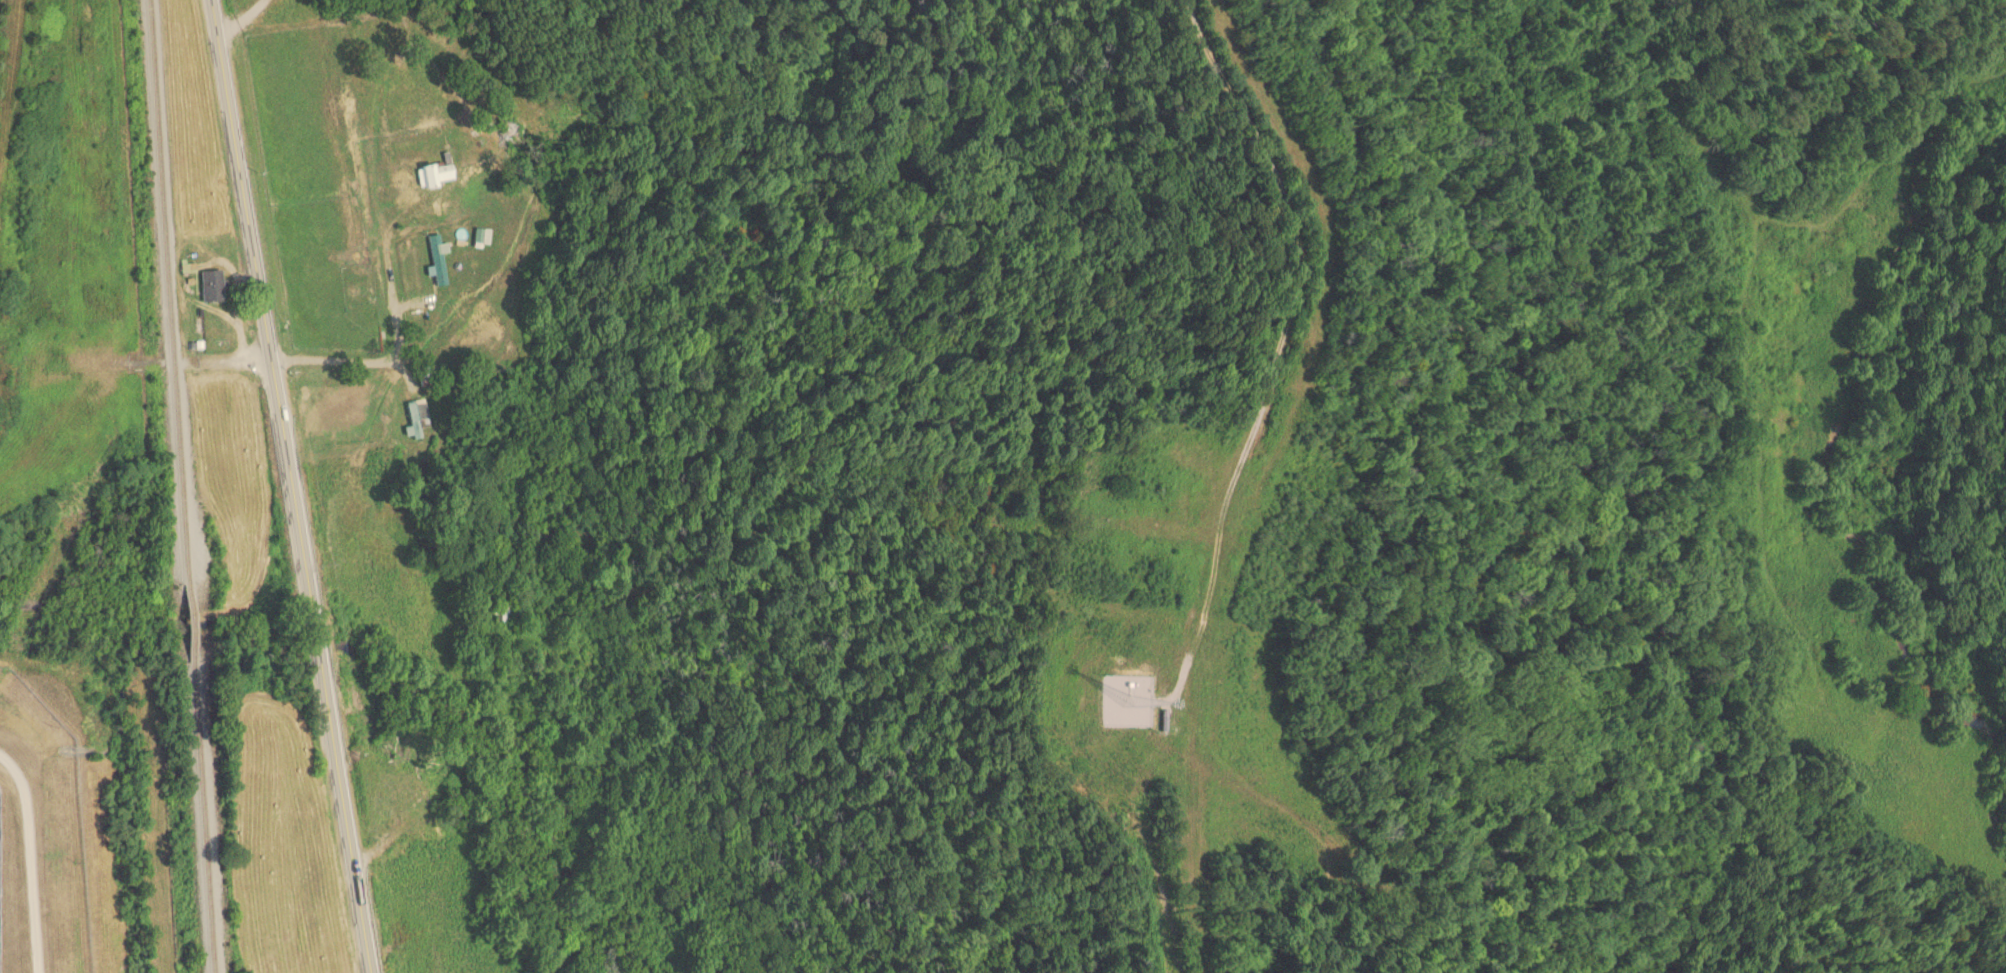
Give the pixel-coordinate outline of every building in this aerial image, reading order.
[(451,125),(463,118),(455,106),(444,112),(451,125)] [(439,182),(456,179),(453,161),(417,169),(421,191),(440,187),(439,182)] [(436,285),(447,284),(441,235),(430,236),(436,285)] [(224,271),(203,271),(203,301),(224,301),(224,271)] [(423,437),(420,424),(430,423),(425,398),(407,402),(414,439),(423,437)] [(510,601),(501,601),(501,620),(510,620),(510,601)]
